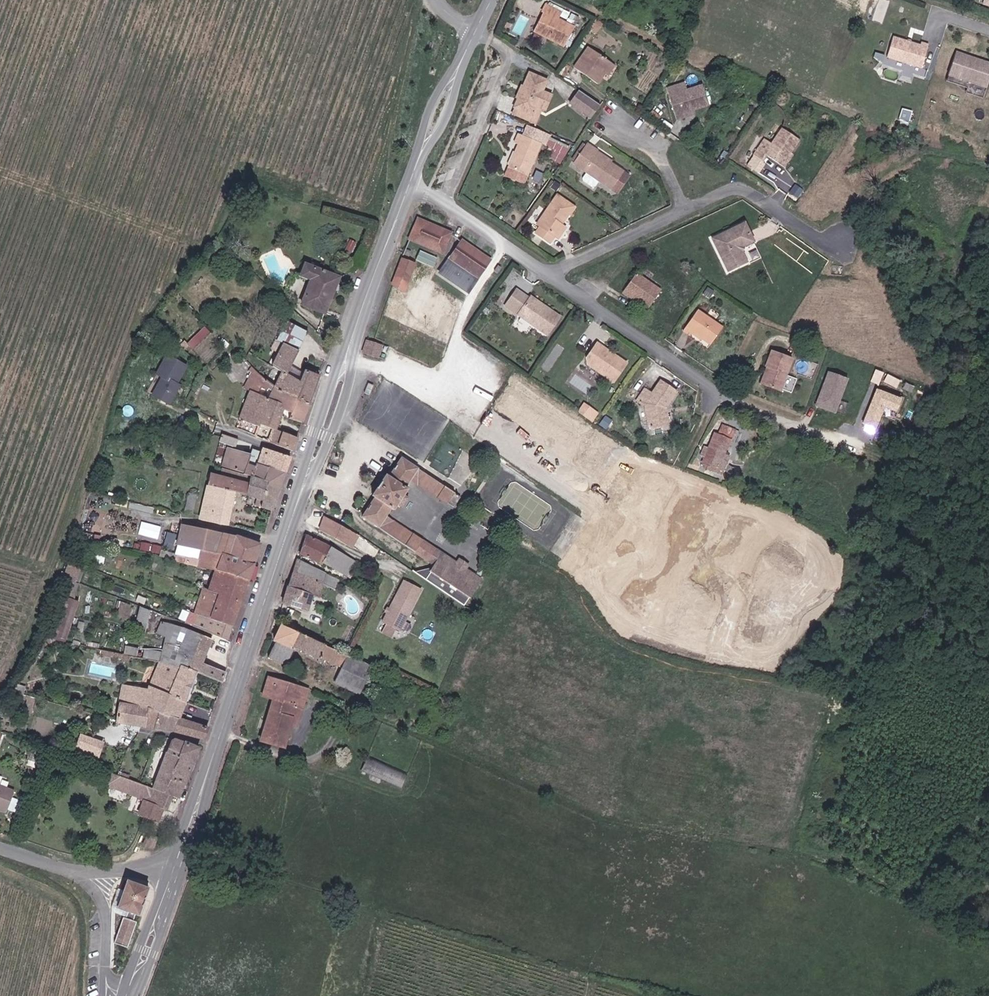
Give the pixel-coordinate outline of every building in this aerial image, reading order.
[(544,15),(536,33),(566,46),(574,26),(558,19),(561,11),(545,4),(541,13),(544,15)] [(920,65),(928,42),(920,40),(919,43),(892,33),(885,54),(920,65)] [(610,64),(587,47),(573,68),(598,83),(610,64)] [(988,76),(988,63),(982,60),(979,62),(977,61),(975,58),(955,51),(948,73),(986,86),(988,76)] [(533,116),(536,108),(542,92),(547,82),(529,75),(516,108),(533,116)] [(675,120),(681,119),(683,117),(682,114),(708,106),(701,86),(668,95),(675,120)] [(551,96),(542,92),(536,108),(544,112),(551,96)] [(580,92),(571,105),(592,119),(601,107),(580,92)] [(909,108),(900,105),(896,115),(906,118),(909,108)] [(529,125),(525,137),(540,143),(542,143),(546,133),(529,125)] [(765,139),(753,157),(759,161),(764,155),(781,166),(788,154),(797,140),(780,128),(770,143),(765,139)] [(540,143),(525,137),(519,135),(515,145),(519,146),(510,167),(530,174),(540,143)] [(574,165),(582,170),(586,173),(582,179),(582,181),(592,187),(595,187),(598,181),(611,189),(624,170),(597,153),(599,150),(589,143),(577,161),(574,165)] [(788,154),(781,166),(784,168),(792,156),(788,154)] [(530,174),(510,167),(510,168),(529,176),(530,174)] [(507,175),(527,182),(529,176),(510,168),(507,175)] [(624,170),(611,189),(618,194),(631,174),(624,170)] [(799,198),(804,187),(795,182),(790,193),(799,198)] [(574,206),(557,195),(539,224),(541,226),(537,233),(551,242),(556,235),(562,225),(559,223),(562,217),(565,219),(574,206)] [(427,220),(416,222),(409,236),(442,252),(451,233),(427,220)] [(559,237),(566,227),(562,225),(556,235),(559,237)] [(728,273),(746,265),(741,254),(744,248),(753,244),(745,226),(713,240),(728,273)] [(462,241),(452,258),(478,277),(489,259),(479,252),(477,255),(471,250),(473,248),(462,241)] [(417,258),(433,266),(437,258),(421,250),(417,258)] [(396,274),(410,280),(416,263),(403,258),(396,274)] [(311,280),(315,269),(305,266),(301,277),(311,280)] [(325,272),(315,269),(311,280),(303,309),(328,316),(334,297),(329,296),(334,281),(323,277),(325,272)] [(659,289),(637,274),(626,291),(637,299),(647,306),(659,289)] [(637,299),(626,291),(624,295),(635,302),(637,299)] [(531,298),(519,317),(548,336),(560,318),(531,298)] [(698,328),(713,338),(723,322),(701,306),(687,326),(695,332),(698,328)] [(283,345),(301,354),(305,355),(315,337),(287,324),(278,342),(283,345)] [(205,325),(188,342),(193,348),(211,331),(205,325)] [(384,345),(370,339),(366,352),(379,357),(384,345)] [(589,355),(590,362),(616,378),(627,360),(598,340),(589,355)] [(266,378),(270,382),(275,387),(282,393),(311,406),(321,378),(307,372),(303,380),(291,374),(301,354),(283,345),(266,378)] [(772,367),(766,383),(781,389),(792,356),(771,349),(766,365),(772,367)] [(188,364),(169,354),(160,372),(166,375),(156,393),(169,400),(172,402),(182,383),(179,382),(188,364)] [(266,396),(270,382),(266,378),(252,364),(248,374),(251,376),(245,389),(251,391),(266,396)] [(772,367),(766,365),(760,381),(766,383),(772,367)] [(846,380),(828,373),(815,407),(834,413),(846,380)] [(792,392),(796,377),(786,374),(782,389),(792,392)] [(646,388),(638,400),(645,405),(648,426),(652,427),(667,426),(668,421),(666,407),(677,391),(661,380),(652,393),(646,388)] [(282,393),(275,387),(271,398),(267,409),(281,415),(283,410),(294,414),(291,420),(304,424),(311,406),(282,393)] [(889,395),(877,390),(864,422),(875,427),(885,405),(897,410),(901,400),(889,395)] [(260,425),(261,423),(275,429),(281,415),(267,409),(271,398),(266,396),(251,391),(241,416),(260,425)] [(590,416),(595,407),(586,401),(581,410),(590,416)] [(595,407),(590,416),(594,419),(600,411),(595,407)] [(606,415),(602,422),(608,426),(612,420),(606,415)] [(285,433),(275,429),(261,423),(260,425),(257,433),(267,441),(281,446),(285,433)] [(714,441),(708,453),(705,460),(703,464),(717,470),(721,460),(732,435),(720,431),(715,442),(714,441)] [(242,437),(225,432),(223,440),(239,445),(242,437)] [(285,433),(281,446),(293,451),(298,438),(285,433)] [(266,486),(280,491),(286,474),(260,464),(263,454),(253,451),(251,458),(226,450),(221,468),(267,482),(266,486)] [(264,450),(260,464),(286,474),(291,461),(264,450)] [(374,497),(363,515),(377,525),(385,513),(390,506),(393,508),(396,503),(400,505),(407,493),(405,492),(409,485),(405,482),(408,478),(417,466),(402,456),(390,475),(386,473),(371,494),(374,497)] [(721,460),(717,470),(725,473),(729,463),(721,460)] [(417,466),(408,478),(436,497),(444,484),(417,466)] [(224,469),(222,477),(250,484),(246,495),(252,497),(257,499),(256,506),(273,512),(280,491),(266,486),(267,482),(221,468),(224,469)] [(202,520),(213,523),(217,507),(232,510),(236,493),(246,495),(250,484),(222,477),(212,474),(202,520)] [(444,484),(436,497),(446,503),(454,491),(444,484)] [(451,506),(458,494),(454,491),(446,503),(451,506)] [(190,516),(194,517),(199,496),(190,494),(186,515),(190,516)] [(86,531),(104,534),(109,499),(91,496),(86,531)] [(232,510),(217,507),(213,523),(228,526),(232,510)] [(425,523),(430,526),(439,513),(434,510),(425,523)] [(412,532),(385,513),(377,525),(404,543),(412,532)] [(325,518),(320,532),(351,548),(358,537),(325,518)] [(142,520),(139,533),(159,538),(163,526),(142,520)] [(180,554),(177,562),(201,569),(248,581),(261,546),(237,537),(183,525),(178,546),(185,547),(182,555),(180,554)] [(165,543),(172,545),(176,534),(169,532),(165,543)] [(459,565),(412,532),(404,543),(434,565),(428,574),(422,570),(414,572),(425,580),(465,608),(483,582),(467,571),(459,565)] [(352,574),(357,565),(331,548),(307,538),(300,554),(327,568),(328,565),(339,571),(340,568),(352,574)] [(327,576),(296,560),(291,577),(324,586),(327,576)] [(471,566),(462,560),(459,565),(467,571),(471,566)] [(67,564),(48,637),(67,643),(78,600),(74,599),(82,568),(67,564)] [(241,602),(248,581),(201,569),(198,578),(203,581),(201,587),(205,588),(203,593),(241,602)] [(335,591),(340,582),(327,576),(324,586),(335,591)] [(324,586),(291,577),(282,603),(307,612),(312,596),(320,599),(324,586)] [(405,582),(400,591),(417,601),(422,589),(405,582)] [(402,632),(417,601),(400,591),(384,624),(402,632)] [(232,626),(241,602),(203,593),(196,614),(232,626)] [(140,605),(133,627),(146,631),(152,609),(140,605)] [(193,617),(191,620),(190,624),(227,641),(232,626),(196,614),(193,617)] [(776,645),(781,621),(748,614),(743,638),(776,645)] [(159,636),(170,638),(192,653),(206,657),(213,640),(191,630),(165,622),(159,636)] [(347,658),(280,626),(274,641),(277,644),(269,660),(288,668),(296,650),(321,662),(322,660),(343,669),(336,685),(360,696),(373,667),(357,660),(356,661),(347,658)] [(199,676),(223,683),(227,672),(217,668),(204,664),(206,657),(192,653),(170,638),(162,665),(199,676)] [(119,707),(148,711),(182,720),(199,676),(162,665),(152,687),(149,693),(121,692),(119,707)] [(273,700),(260,741),(286,750),(292,727),(297,729),(310,693),(270,677),(263,697),(273,700)] [(148,711),(119,707),(117,724),(116,727),(142,730),(145,731),(148,711)] [(210,727),(182,720),(148,711),(145,731),(177,734),(205,741),(210,727)] [(102,741),(82,734),(76,750),(82,753),(81,758),(95,762),(102,741)] [(163,769),(157,786),(156,790),(180,798),(200,748),(181,741),(174,740),(163,769)] [(411,775),(370,757),(363,773),(404,790),(411,775)] [(163,769),(150,764),(144,781),(157,786),(163,769)] [(144,781),(120,773),(112,770),(107,786),(118,789),(126,792),(138,796),(133,811),(148,816),(157,819),(163,807),(168,808),(171,800),(178,803),(180,798),(156,790),(157,786),(144,781)] [(49,773),(46,780),(54,783),(56,775),(49,773)] [(7,811),(14,791),(0,786),(0,809),(7,811)] [(149,841),(145,849),(154,852),(158,842),(153,839),(152,842),(149,841)] [(124,880),(115,908),(136,917),(146,889),(124,880)] [(127,948),(135,923),(122,919),(114,944),(127,948)]
